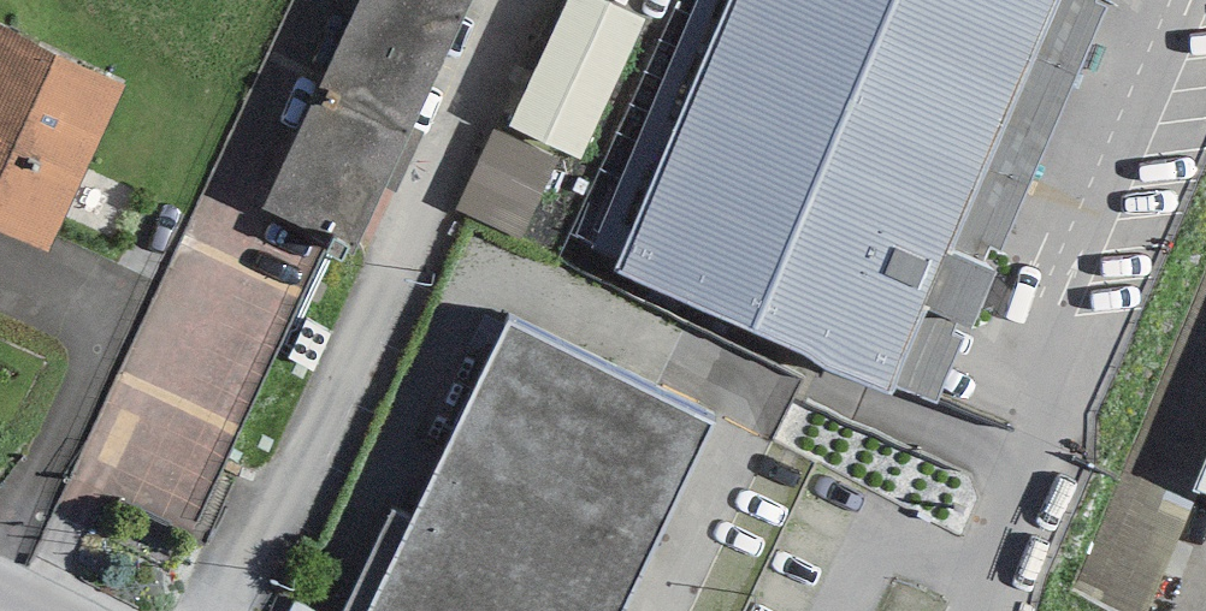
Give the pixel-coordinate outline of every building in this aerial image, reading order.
[(262,205),(355,250),(472,0),(358,0),(262,205)] [(602,0),(568,0),(510,125),(581,157),(645,20),(602,0)] [(613,272),(887,390),(891,381),(1057,0),(731,0),(613,272)] [(891,381),(938,401),(1113,0),(1057,0),(891,381)] [(0,24),(0,228),(49,252),(126,86),(0,24)] [(558,161),(493,131),(456,210),(520,240),(558,161)] [(310,299),(184,239),(66,477),(193,536),(310,299)] [(507,326),(367,610),(619,610),(711,425),(507,326)] [(1196,493),(1205,497),(1205,469),(1196,493)]
